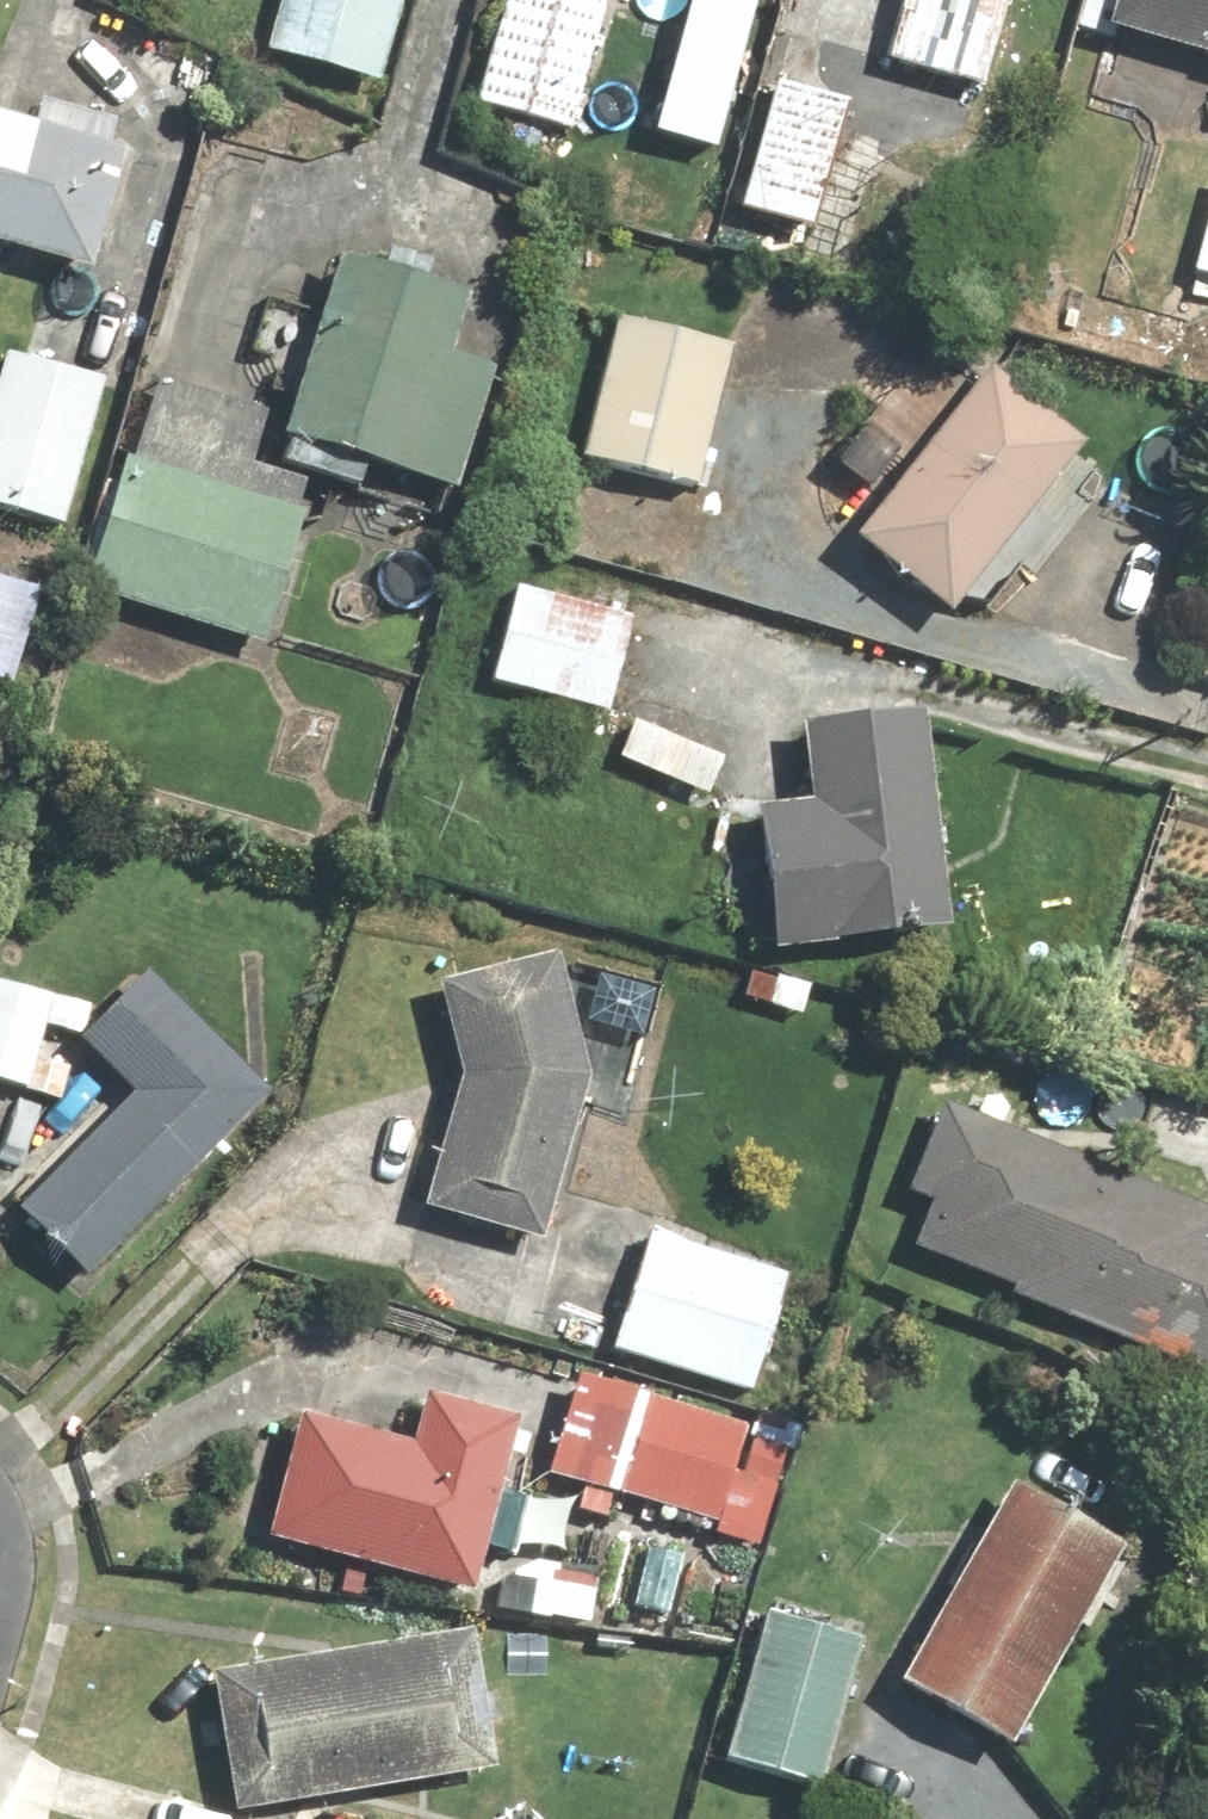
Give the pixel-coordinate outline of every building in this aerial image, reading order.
[(256,49),(367,81),(390,0),(270,0),(256,49)] [(605,1),(601,0),(501,0),(465,139),(537,158),(544,132),(570,139),(605,1)] [(673,19),(726,35),(737,0),(679,0),(673,19)] [(875,58),(976,86),(999,0),(891,0),(875,58)] [(1095,28),(1207,61),(1207,0),(1103,0),(1095,28)] [(841,111),(767,90),(733,211),(807,232),(841,111)] [(74,268),(109,150),(96,146),(103,122),(26,99),(19,124),(0,119),(0,247),(74,268)] [(1206,177),(1180,278),(1207,286),(1207,178),(1206,177)] [(452,298),(322,256),(265,434),(443,491),(482,369),(434,354),(452,298)] [(724,351),(606,321),(571,457),(689,487),(724,351)] [(0,354),(0,509),(55,524),(95,380),(0,354)] [(938,614),(1068,445),(967,369),(837,538),(938,614)] [(111,462),(74,591),(249,641),(286,513),(111,462)] [(626,619),(504,591),(481,689),(603,718),(626,619)] [(795,802),(735,808),(750,951),(940,931),(918,711),(787,724),(795,802)] [(710,763),(607,730),(595,770),(698,802),(710,763)] [(531,1235),(574,1080),(542,952),(422,982),(446,1076),(411,1204),(531,1235)] [(6,1209),(72,1276),(256,1095),(131,970),(62,1038),(120,1096),(6,1209)] [(45,1003),(0,991),(0,1087),(54,1102),(64,1070),(29,1060),(45,1003)] [(931,1101),(895,1191),(920,1200),(901,1247),(1002,1287),(999,1293),(1207,1377),(1207,1211),(931,1101)] [(786,1268),(638,1224),(601,1348),(749,1392),(786,1268)] [(779,1445),(569,1377),(535,1482),(745,1550),(779,1445)] [(291,1412),(257,1536),(457,1592),(508,1412),(415,1386),(399,1442),(291,1412)] [(1001,1478),(882,1682),(992,1746),(1111,1542),(1001,1478)] [(683,1555),(631,1548),(620,1622),(672,1630),(683,1555)] [(1198,1644),(1207,1647),(1207,1599),(1198,1644)] [(856,1647),(755,1618),(711,1768),(812,1797),(856,1647)] [(455,1630),(197,1675),(221,1813),(479,1769),(455,1630)]
